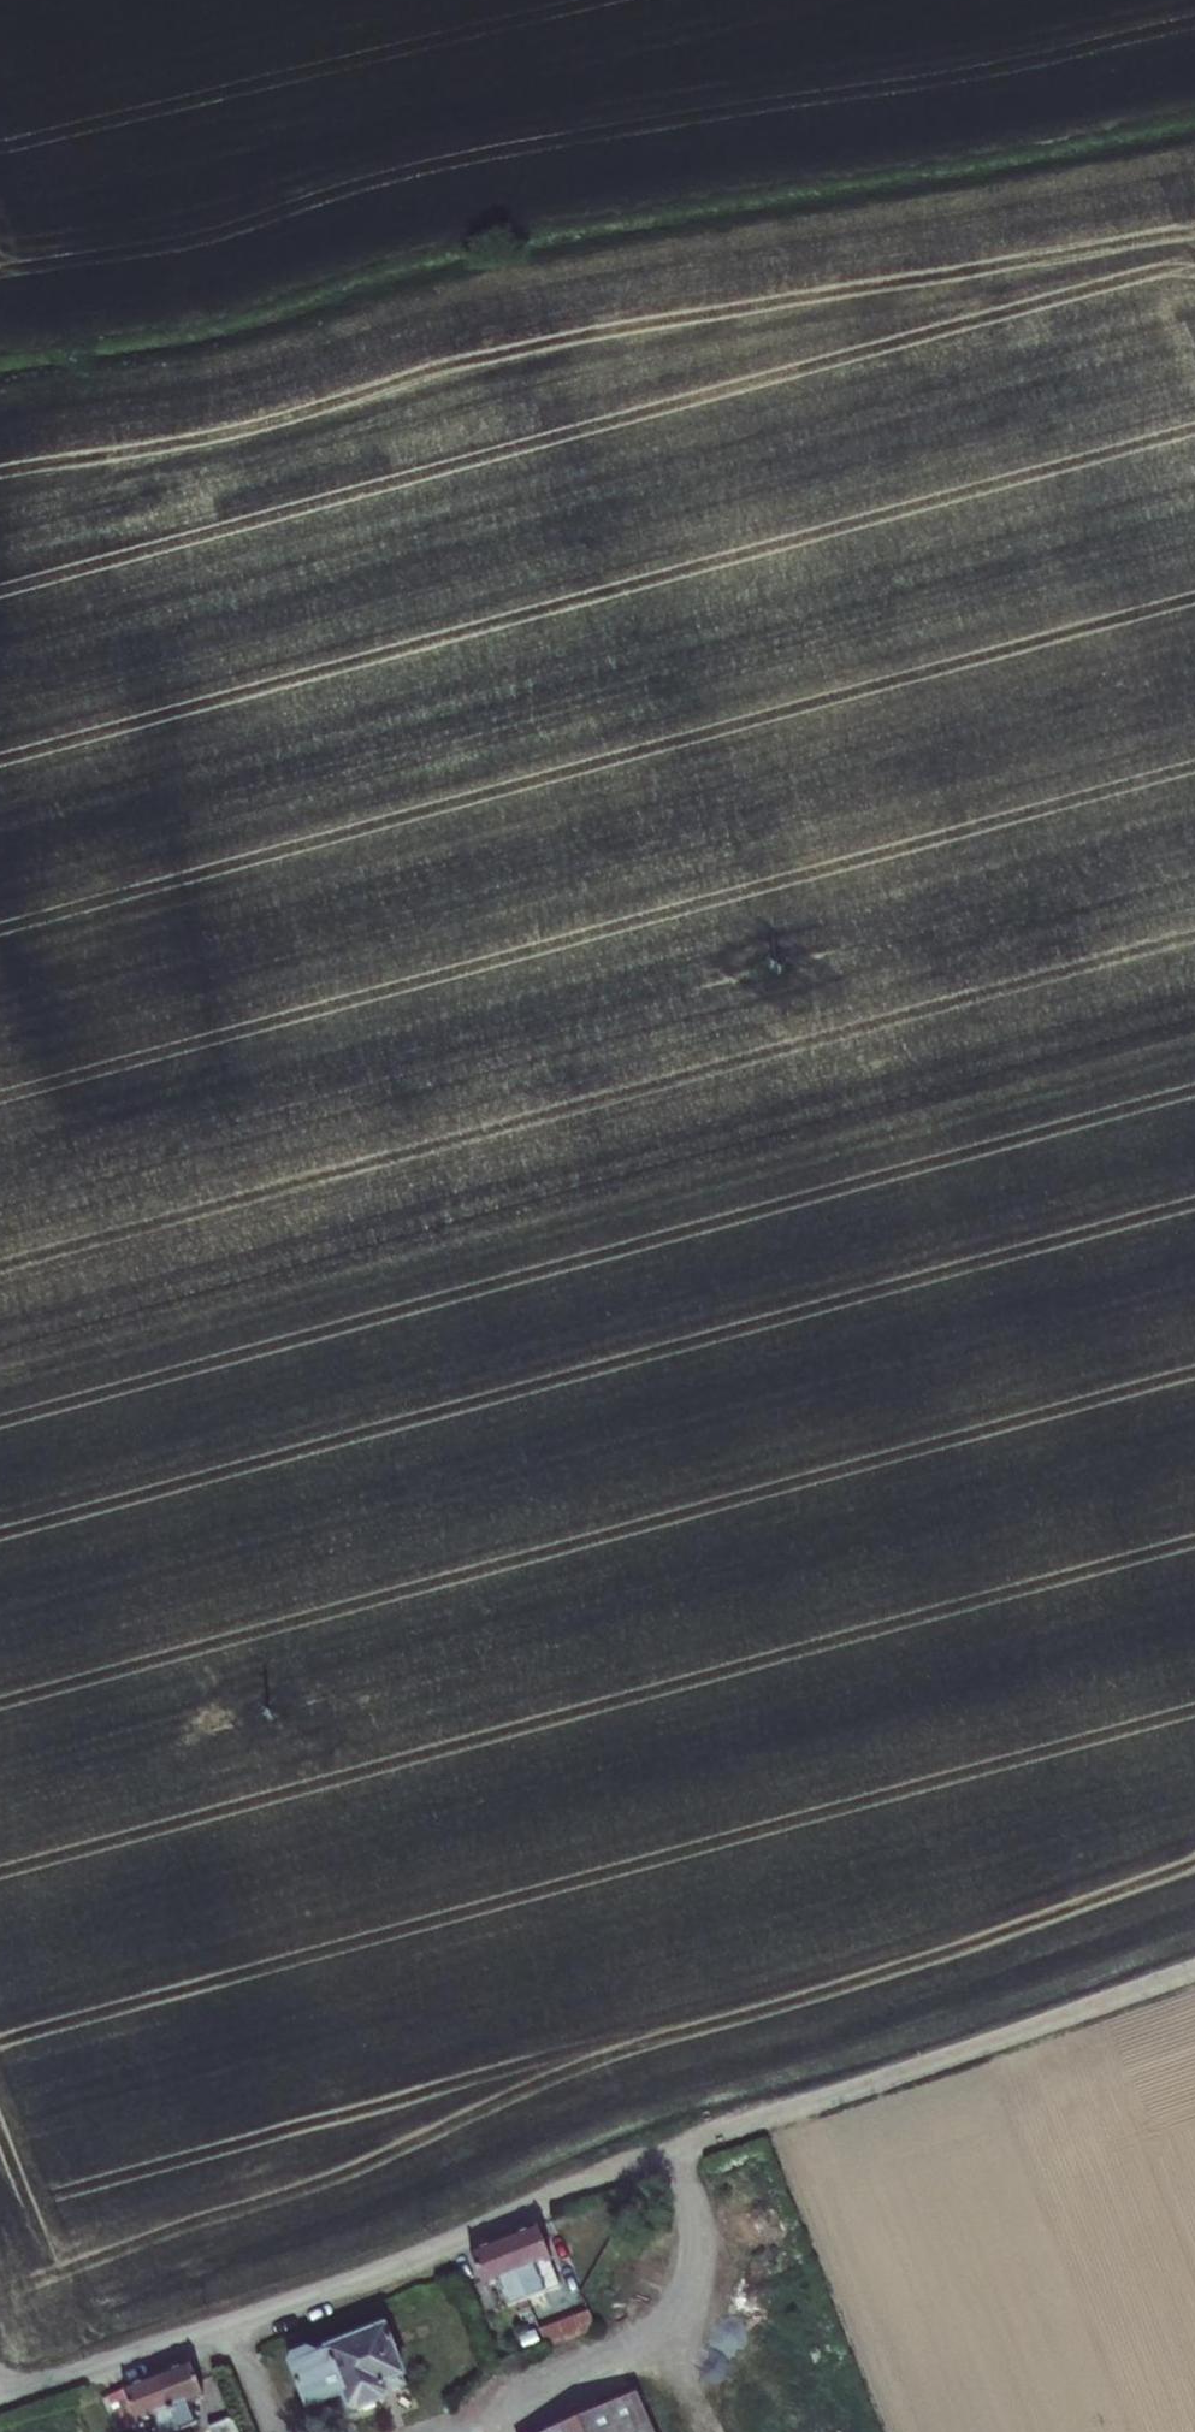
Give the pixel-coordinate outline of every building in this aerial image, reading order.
[(560,2285),(537,2227),(468,2253),(482,2288),(500,2281),(509,2305),(527,2298),(533,2313),(550,2306),(544,2291),(560,2285)] [(596,2329),(588,2311),(539,2331),(547,2349),(596,2329)] [(290,2354),(288,2363),(305,2411),(341,2397),(346,2410),(355,2414),(387,2401),(390,2393),(387,2385),(407,2377),(386,2322),(315,2350),(307,2348),(290,2354)] [(105,2395),(119,2430),(151,2417),(157,2431),(198,2431),(187,2403),(203,2397),(189,2362),(105,2395)] [(546,2431),(654,2431),(637,2392),(546,2431)] [(206,2425),(209,2431),(235,2431),(229,2417),(206,2425)]
